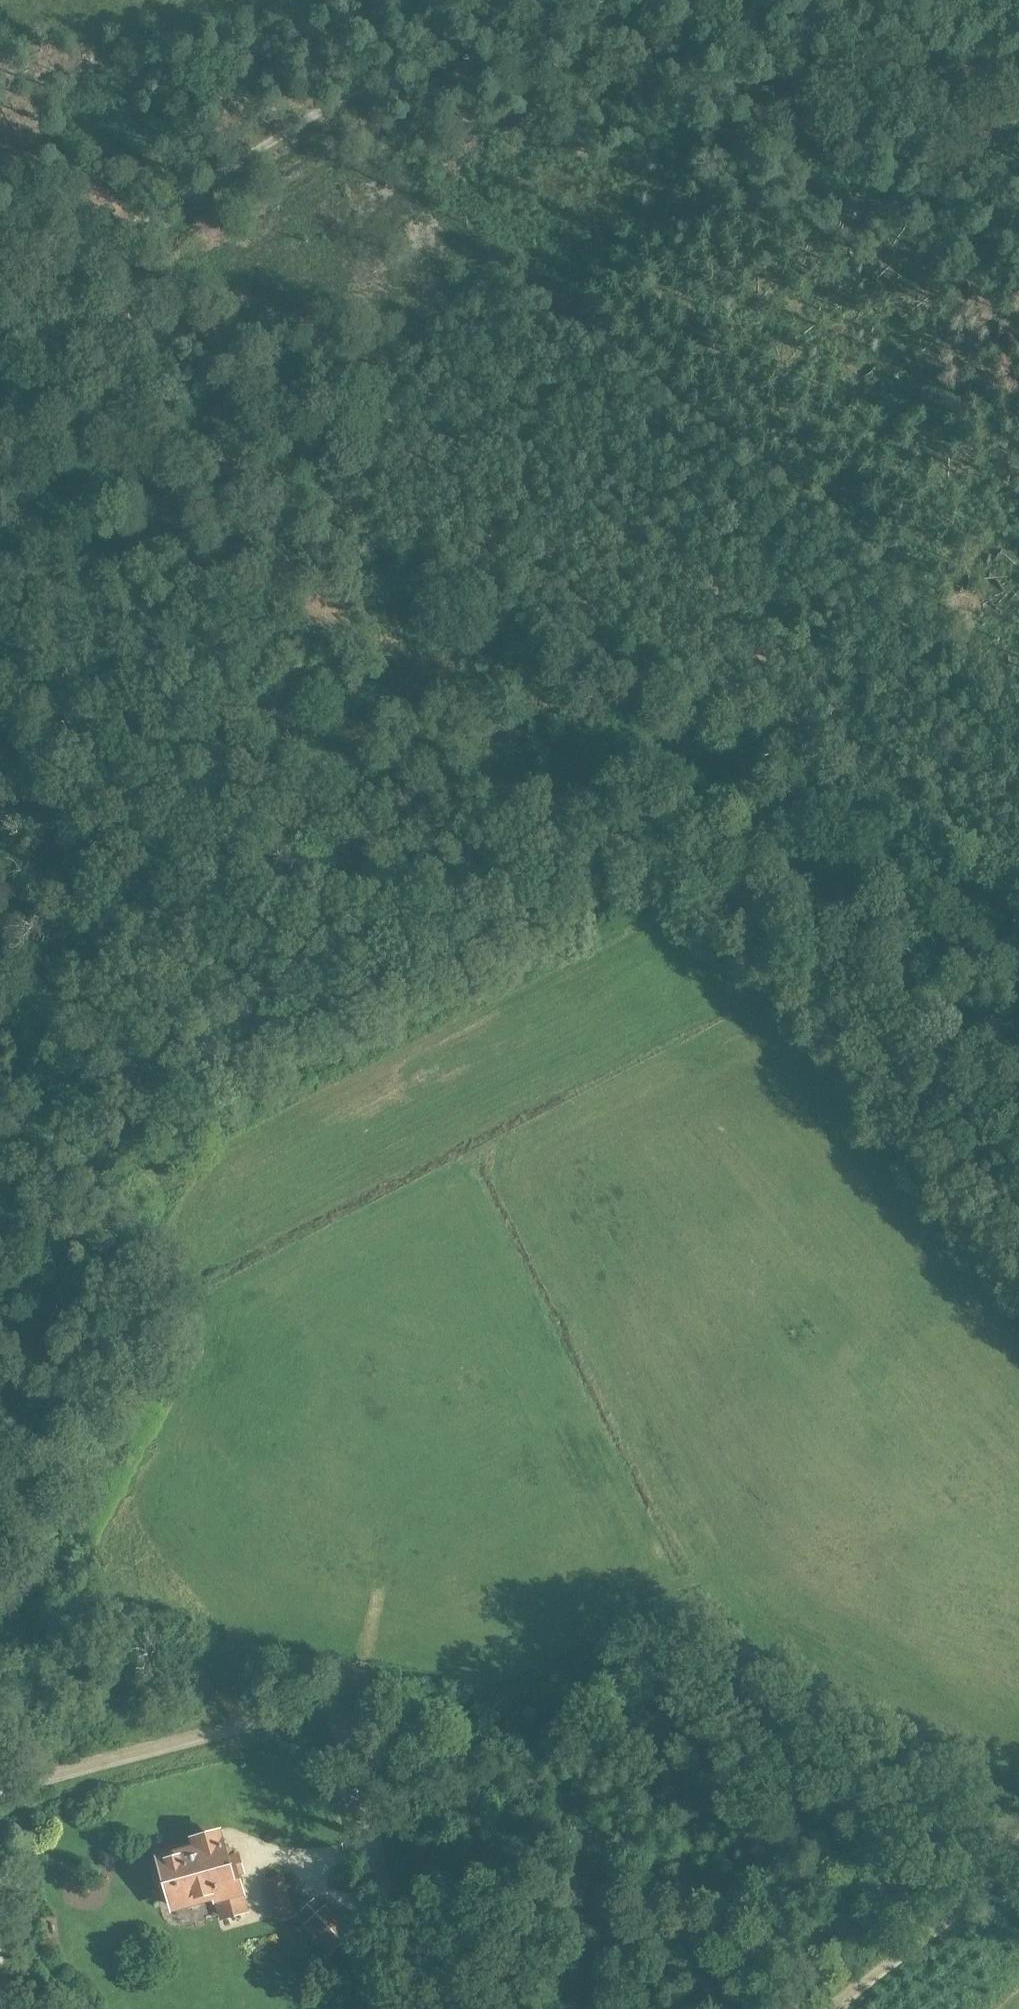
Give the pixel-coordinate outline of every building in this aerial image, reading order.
[(168,1880),(162,1886),(162,1896),(167,1904),(176,1907),(220,1895),(225,1914),(244,1909),(234,1874),(241,1872),(237,1860),(227,1863),(220,1835),(196,1842),(198,1850),(163,1860),(168,1880)] [(309,1859),(288,1874),(296,1886),(318,1871),(309,1859)] [(318,1897),(302,1911),(311,1920),(307,1924),(319,1937),(316,1939),(331,1956),(359,1930),(332,1901),(326,1906),(318,1897)]
